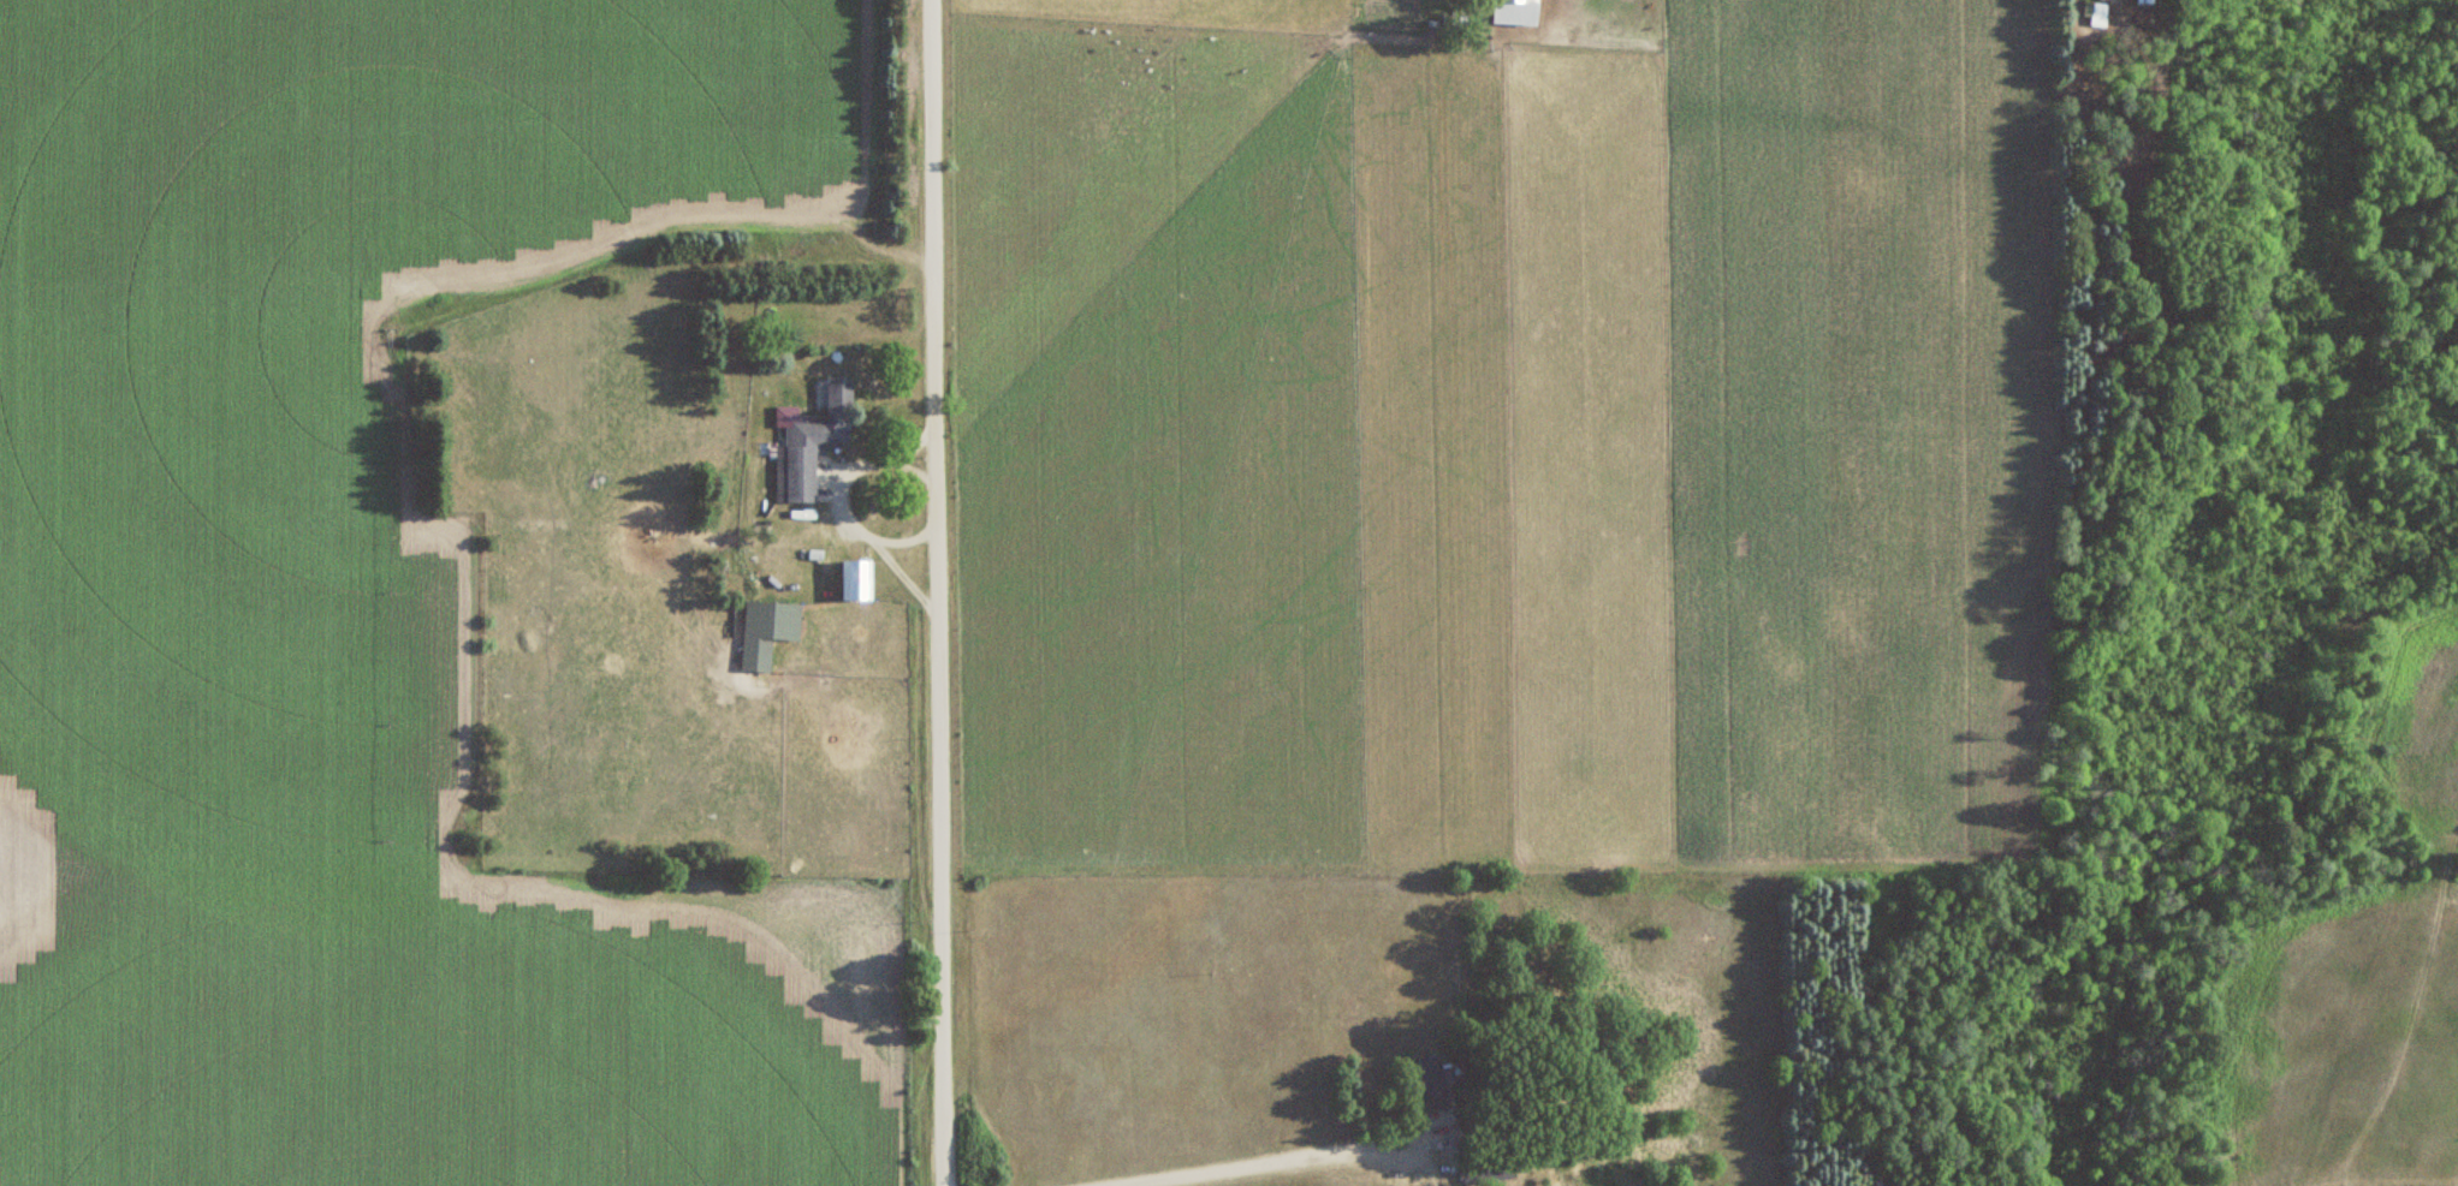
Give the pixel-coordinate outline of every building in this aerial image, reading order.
[(1539,0),(1494,0),(1493,24),(1539,25),(1539,0)] [(785,416),(785,503),(815,503),(815,448),(852,448),(852,380),(827,380),(827,416),(785,416)] [(871,602),(871,562),(842,562),(842,602),(871,602)] [(801,604),(744,602),(742,672),(770,673),(771,640),(799,641),(801,604)] [(1427,1111),(1450,1107),(1440,1052),(1417,1056),(1427,1111)]
